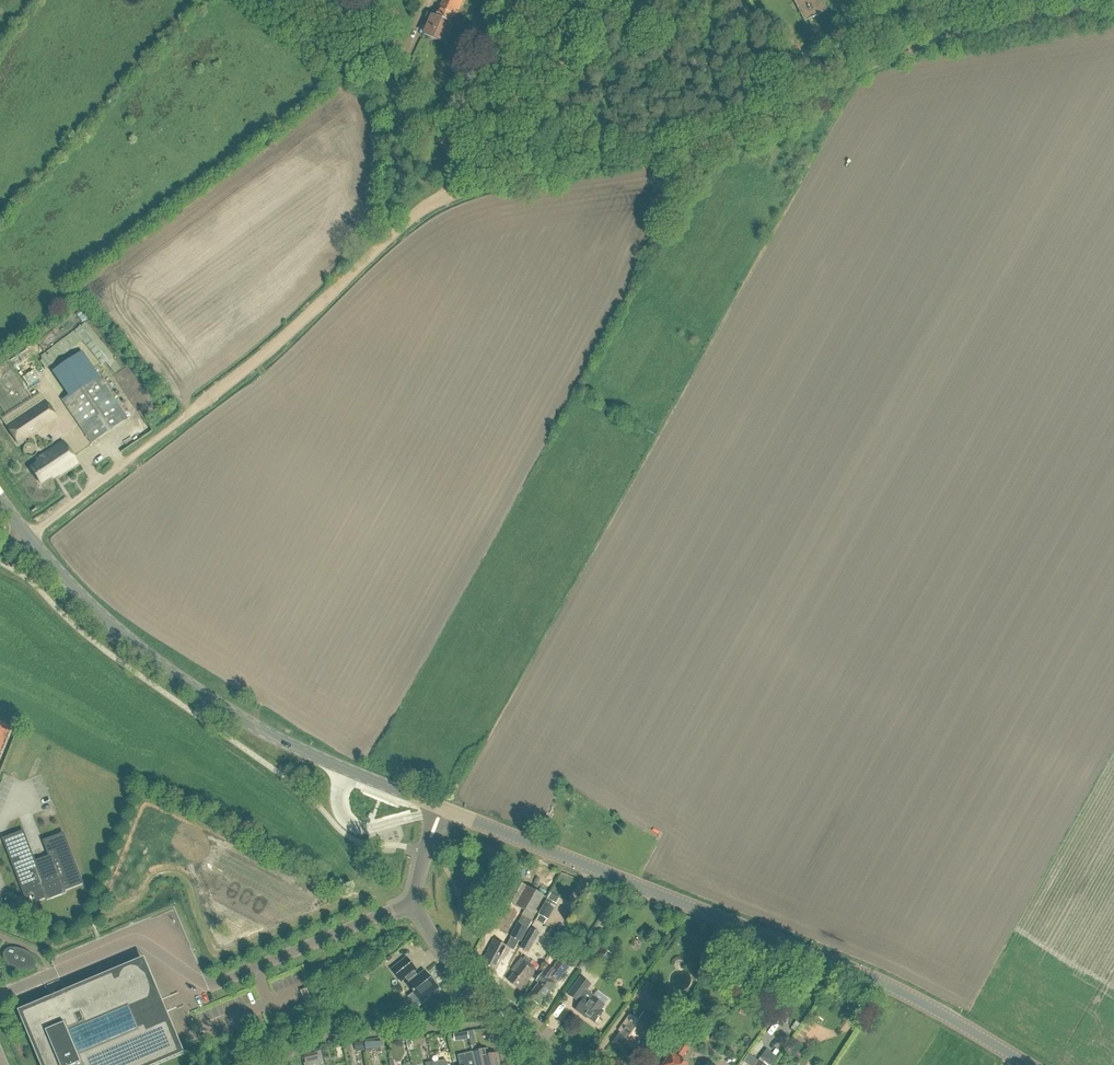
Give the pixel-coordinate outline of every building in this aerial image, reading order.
[(450,25),(454,17),(456,18),(464,0),(441,0),(443,1),(436,19),(433,18),(426,34),(445,42),(452,26),(450,25)] [(737,0),(730,0),(724,5),(727,9),(737,0)] [(826,10),(821,0),(794,0),(805,21),(826,10)] [(82,324),(32,356),(40,368),(77,343),(91,364),(103,356),(82,324)] [(18,355),(22,360),(31,354),(27,348),(18,355)] [(17,358),(11,362),(15,368),(21,364),(17,358)] [(27,386),(38,379),(33,371),(22,378),(27,386)] [(61,401),(91,445),(128,419),(98,375),(61,401)] [(7,427),(18,443),(56,417),(45,401),(7,427)] [(60,474),(78,462),(63,440),(36,459),(38,462),(30,467),(41,484),(58,472),(60,474)] [(578,803),(574,808),(583,815),(587,810),(578,803)] [(22,834),(6,841),(27,895),(33,892),(37,901),(46,898),(47,901),(67,893),(65,889),(81,883),(63,836),(46,842),(52,858),(34,865),(22,834)] [(510,937),(521,943),(546,897),(514,880),(504,900),(524,911),(510,937)] [(547,899),(543,906),(553,912),(557,905),(547,899)] [(544,925),(547,920),(540,916),(537,921),(544,925)] [(521,948),(529,953),(540,933),(532,929),(521,948)] [(507,957),(511,949),(494,940),(487,954),(482,963),(496,970),(501,959),(504,961),(506,956),(507,957)] [(599,964),(608,951),(601,946),(592,959),(599,964)] [(5,961),(5,962),(7,964),(9,965),(11,966),(13,968),(16,969),(18,970),(20,970),(23,971),(25,971),(28,971),(30,971),(32,970),(34,969),(35,968),(37,965),(37,963),(37,961),(36,958),(34,956),(32,954),(30,953),(27,952),(25,951),(23,950),(20,949),(18,948),(16,948),(14,948),(11,948),(9,948),(7,950),(5,951),(3,956),(4,958),(5,961)] [(582,953),(573,966),(580,970),(588,957),(582,953)] [(418,977),(414,972),(416,970),(407,958),(392,970),(401,982),(405,979),(409,983),(407,985),(421,1002),(439,989),(425,971),(418,977)] [(529,981),(537,971),(531,966),(533,963),(526,958),(524,960),(522,959),(514,969),(516,971),(509,981),(522,991),(529,981)] [(529,997),(539,1005),(570,966),(561,959),(555,966),(556,967),(554,970),(549,966),(537,981),(540,983),(529,997)] [(23,1013),(45,1064),(149,1064),(179,1052),(177,1049),(166,1023),(146,1029),(143,1020),(145,1019),(141,1011),(139,1012),(137,1006),(140,1006),(144,1005),(146,1003),(149,1001),(151,998),(151,994),(152,991),(151,987),(151,984),(150,981),(148,978),(146,975),(144,972),(141,970),(138,968),(135,967),(131,967),(128,968),(125,970),(122,972),(121,975),(120,979),(115,981),(113,975),(51,1001),(23,1013)] [(823,989),(829,981),(821,975),(816,984),(818,985),(818,986),(823,989)] [(572,997),(578,1002),(579,1001),(582,1003),(576,1011),(583,1016),(584,1015),(595,1023),(604,1012),(602,1011),(605,1006),(594,998),(594,997),(587,991),(589,988),(591,985),(581,978),(568,994),(572,997)] [(648,1028),(645,1026),(651,1018),(639,1009),(633,1018),(630,1015),(623,1026),(625,1027),(621,1033),(618,1037),(613,1044),(621,1050),(626,1043),(634,1048),(648,1028)] [(468,1032),(454,1034),(455,1041),(469,1039),(468,1032)] [(719,1046),(724,1038),(716,1033),(711,1041),(719,1046)] [(424,1036),(418,1037),(419,1044),(426,1043),(424,1036)] [(356,1052),(365,1051),(363,1042),(355,1043),(356,1052)] [(680,1061),(689,1049),(682,1044),(674,1056),(671,1055),(664,1064),(686,1064),(680,1061)] [(473,1053),(476,1064),(503,1064),(500,1053),(498,1054),(490,1056),(488,1049),(477,1052),(473,1053)] [(304,1054),(306,1064),(319,1061),(317,1052),(304,1054)] [(473,1053),(458,1056),(460,1064),(476,1064),(473,1053)]
